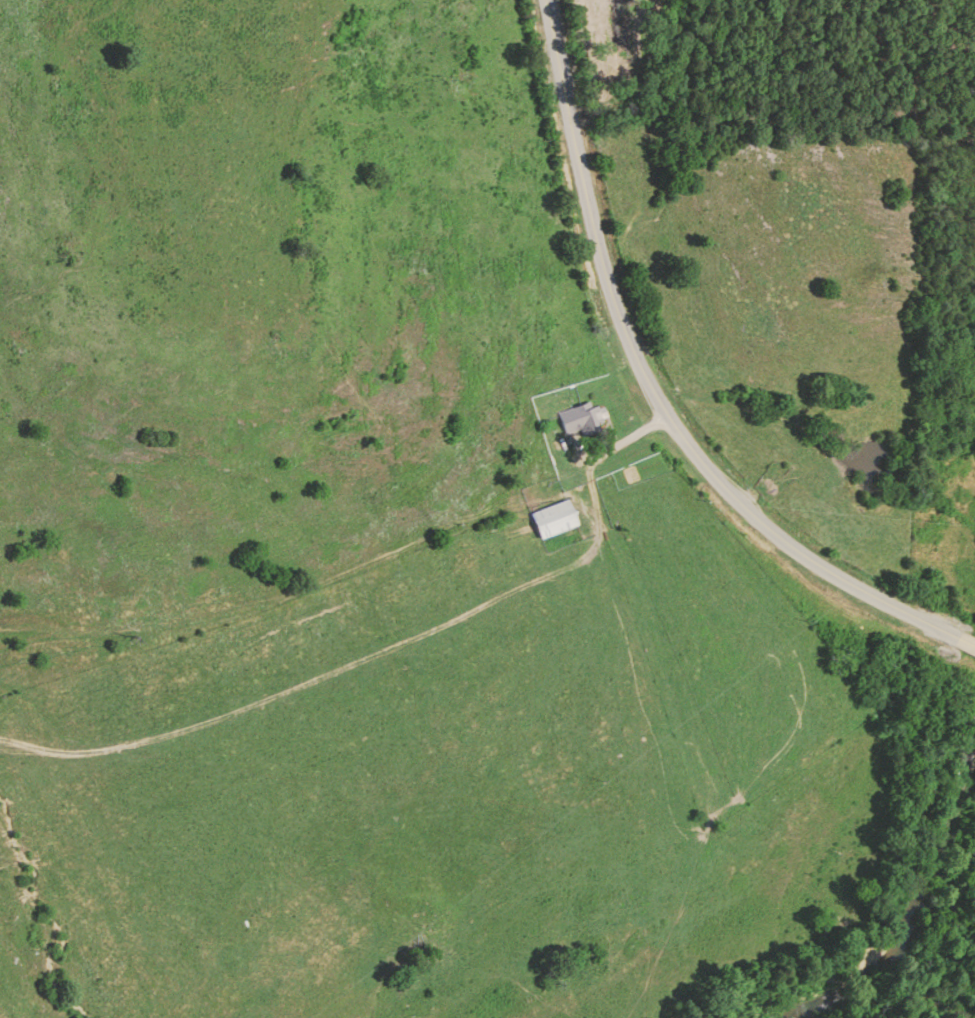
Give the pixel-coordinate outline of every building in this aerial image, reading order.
[(593,408),(591,402),(558,413),(566,435),(606,421),(600,405),(593,408)] [(582,524),(572,498),(534,512),(543,539),(582,524)]
